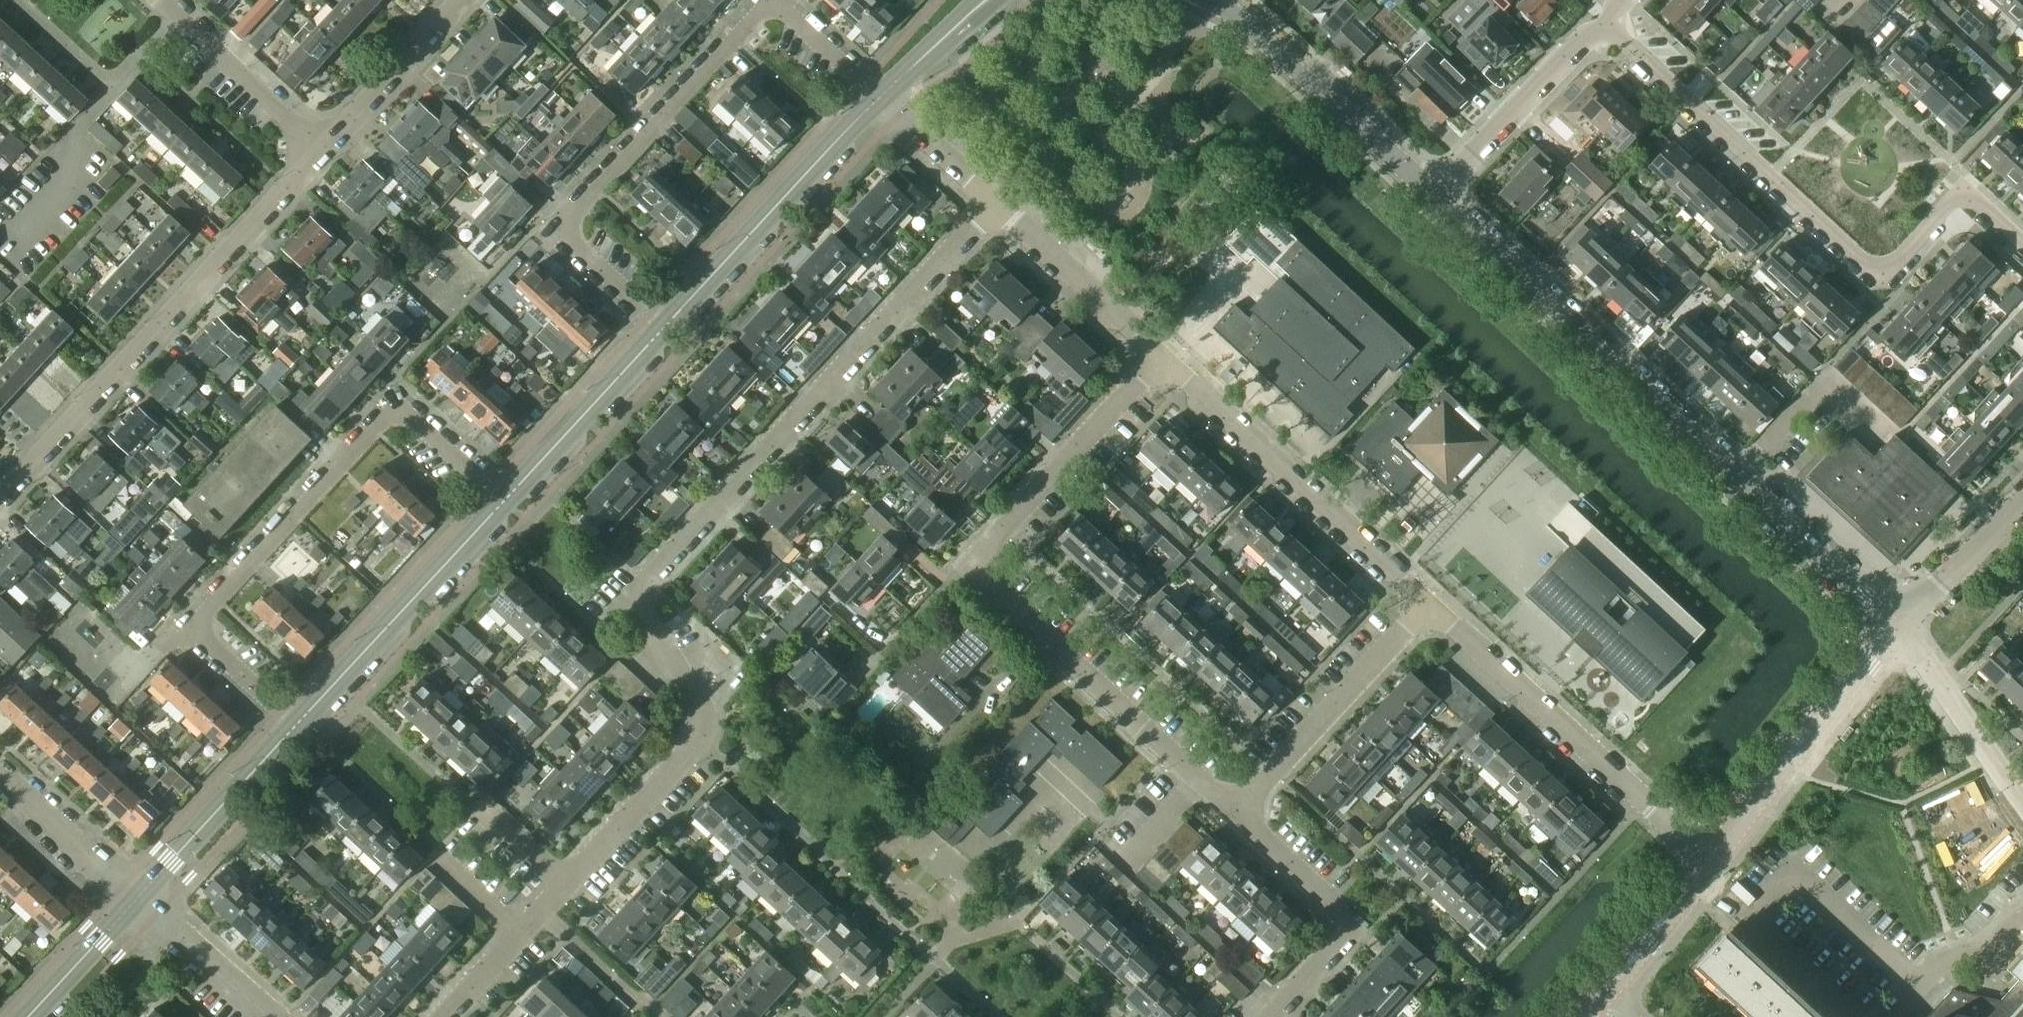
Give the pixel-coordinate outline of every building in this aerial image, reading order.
[(222,18),(231,8),(226,4),(229,0),(202,0),(222,18)] [(267,12),(275,4),(271,0),(261,0),(258,3),(267,12)] [(333,10),(355,30),(372,12),(359,0),(342,0),(333,10)] [(372,12),(383,0),(359,0),(372,12)] [(515,7),(544,34),(557,19),(535,0),(522,0),(515,7)] [(582,20),(589,13),(575,0),(559,0),(582,20)] [(589,13),(596,4),(592,0),(575,0),(589,13)] [(625,8),(632,14),(642,3),(639,0),(633,0),(625,8)] [(658,18),(684,42),(701,24),(675,0),(658,18)] [(701,24),(717,6),(711,0),(675,0),(701,24)] [(839,9),(847,0),(830,0),(839,9)] [(857,25),(880,0),(847,0),(839,9),(857,25)] [(857,25),(875,42),(899,16),(882,0),(880,0),(857,25)] [(1312,14),(1324,1),(1324,0),(1296,0),(1312,14)] [(1356,15),(1365,24),(1379,9),(1376,6),(1382,0),(1367,0),(1361,7),(1362,8),(1358,12),(1356,15)] [(1516,47),(1518,45),(1503,30),(1512,21),(1490,0),(1473,0),(1471,2),(1479,9),(1480,10),(1460,30),(1468,39),(1460,47),(1481,68),(1489,60),(1496,67),(1507,57),(1510,56),(1516,51),(1516,47)] [(1502,11),(1513,0),(1491,0),(1502,11)] [(1538,25),(1540,22),(1541,23),(1543,23),(1548,18),(1548,16),(1547,15),(1558,4),(1554,0),(1525,0),(1518,7),(1537,25),(1538,25)] [(1685,0),(1673,0),(1662,12),(1687,36),(1704,18),(1685,0)] [(1704,18),(1720,0),(1685,0),(1704,18)] [(1763,5),(1773,14),(1781,6),(1775,0),(1768,0),(1763,5)] [(1801,9),(1807,14),(1815,5),(1810,0),(1792,0),(1795,3),(1801,9)] [(1865,2),(1882,18),(1891,8),(1882,0),(1866,0),(1865,2)] [(1891,8),(1896,3),(1898,0),(1882,0),(1891,8)] [(1896,3),(1908,14),(1919,3),(1916,0),(1898,0),(1896,3)] [(1938,6),(1955,22),(1960,17),(1942,0),(1938,6)] [(2001,10),(2010,0),(1989,0),(2001,10)] [(2018,26),(2022,21),(2022,0),(2010,0),(2001,10),(2018,26)] [(1347,1),(1339,9),(1350,20),(1356,15),(1358,12),(1347,1)] [(1865,2),(1857,10),(1874,27),(1882,18),(1865,2)] [(245,36),(267,12),(258,3),(235,28),(245,36)] [(1795,3),(1777,21),(1784,27),(1801,9),(1795,3)] [(1763,5),(1755,14),(1765,23),(1773,14),(1763,5)] [(273,16),(282,25),(290,17),(280,8),(273,16)] [(333,10),(318,27),(339,48),(355,30),(333,10)] [(1857,10),(1848,19),(1865,36),(1874,27),(1857,10)] [(1944,35),(1948,30),(1929,13),(1925,17),(1944,35)] [(480,35),(509,63),(526,45),(524,44),(532,35),(510,14),(501,23),(496,18),(492,23),(488,20),(476,33),(480,36),(480,35)] [(1374,45),(1372,43),(1378,36),(1365,24),(1356,15),(1350,20),(1349,22),(1346,19),(1337,28),(1342,33),(1334,42),(1356,63),(1374,45)] [(259,50),(282,25),(273,16),(250,41),(259,50)] [(1887,16),(1862,42),(1876,54),(1900,29),(1887,16)] [(1955,22),(1974,39),(1979,34),(1960,17),(1955,22)] [(658,18),(642,36),(668,60),(684,42),(658,18)] [(15,33),(0,19),(0,50),(15,33)] [(1848,19),(1840,28),(1857,44),(1865,36),(1848,19)] [(311,20),(295,37),(302,44),(324,64),(339,48),(318,27),(311,20)] [(602,33),(609,39),(620,28),(613,21),(602,33)] [(1777,21),(1760,40),(1767,46),(1784,27),(1777,21)] [(1840,28),(1832,37),(1849,54),(1857,44),(1840,28)] [(1923,57),(1924,57),(1933,47),(1914,30),(1905,40),(1882,65),(1901,82),(1923,57)] [(1944,35),(1963,52),(1967,47),(1948,30),(1944,35)] [(13,71),(33,49),(15,33),(0,50),(0,59),(13,71)] [(599,50),(609,39),(602,33),(592,43),(599,50)] [(1729,39),(1728,40),(1740,51),(1748,42),(1739,33),(1731,41),(1729,39)] [(1827,33),(1810,52),(1835,75),(1852,56),(1849,54),(1832,37),(1827,33)] [(1974,39),(1991,56),(1996,50),(1979,34),(1974,39)] [(480,36),(465,52),(494,80),(509,63),(480,35),(480,36)] [(642,36),(625,54),(651,78),(668,60),(642,36)] [(1740,51),(1728,40),(1711,59),(1722,70),(1740,51)] [(1760,40),(1744,57),(1750,63),(1767,46),(1760,40)] [(324,64),(302,44),(285,62),(307,82),(324,64)] [(1406,63),(1454,109),(1457,106),(1459,108),(1467,100),(1465,98),(1466,97),(1475,88),(1466,79),(1451,65),(1435,49),(1433,51),(1424,44),(1416,53),(1406,63)] [(1963,52),(1980,68),(1984,63),(1967,47),(1963,52)] [(465,52),(462,48),(449,62),(453,65),(449,69),(454,74),(445,83),(458,95),(456,98),(457,99),(457,98),(468,109),(479,97),(480,98),(480,97),(479,96),(494,80),(465,52)] [(13,71),(31,87),(51,65),(33,49),(13,71)] [(1996,50),(1991,56),(2010,73),(2015,68),(1996,50)] [(1810,52),(1793,70),(1818,94),(1835,75),(1810,52)] [(651,78),(625,54),(609,71),(635,95),(651,78)] [(1733,82),(1750,63),(1744,57),(1727,75),(1733,82)] [(1901,82),(1919,99),(1942,74),(1924,57),(1923,57),(1901,82)] [(1440,123),(1454,109),(1406,63),(1394,75),(1418,99),(1417,101),(1440,123)] [(2004,81),(1984,63),(1980,68),(1999,85),(2004,81)] [(31,87),(48,103),(68,82),(51,65),(31,87)] [(1780,72),(1770,83),(1776,88),(1801,112),(1818,94),(1793,70),(1786,78),(1780,72)] [(1919,99),(1937,116),(1959,91),(1942,74),(1919,99)] [(133,115),(153,93),(135,76),(114,98),(133,115)] [(719,102),(737,119),(761,93),(743,76),(719,102)] [(68,82),(48,103),(67,120),(87,98),(68,82)] [(534,94),(541,101),(549,91),(542,85),(534,94)] [(1597,137),(1626,105),(1606,86),(1598,95),(1591,89),(1587,89),(1564,113),(1574,123),(1583,113),(1594,124),(1589,129),(1597,137)] [(1762,90),(1753,100),(1760,106),(1759,107),(1784,130),(1801,112),(1776,88),(1768,97),(1762,90)] [(1978,108),(1959,91),(1937,116),(1955,132),(1978,108)] [(133,115),(151,131),(171,109),(153,93),(133,115)] [(523,93),(516,100),(522,106),(526,102),(529,99),(523,93)] [(591,93),(574,111),(599,133),(615,116),(591,93)] [(737,119),(756,135),(779,110),(761,93),(737,119)] [(534,94),(529,99),(526,102),(533,109),(541,101),(534,94)] [(516,100),(516,101),(512,98),(508,102),(509,114),(513,110),(516,113),(522,106),(516,100)] [(438,149),(439,147),(451,159),(460,167),(466,160),(444,140),(452,131),(450,130),(462,117),(443,99),(431,112),(419,101),(417,104),(414,102),(404,112),(407,115),(404,117),(438,149)] [(526,102),(522,106),(516,113),(523,120),(533,109),(526,102)] [(543,103),(538,108),(546,115),(551,110),(543,103)] [(1647,124),(1626,105),(1597,137),(1606,144),(1611,139),(1623,150),(1647,124)] [(151,131),(169,148),(189,125),(171,109),(151,131)] [(779,110),(756,135),(774,152),(798,127),(779,110)] [(559,115),(552,123),(558,128),(583,151),(599,133),(574,111),(565,121),(559,115)] [(439,147),(438,149),(404,117),(390,132),(412,153),(400,166),(415,180),(425,170),(419,165),(428,155),(443,169),(451,159),(439,147)] [(708,150),(719,138),(699,119),(688,131),(708,150)] [(2022,151),(2022,149),(2005,132),(2010,127),(2001,119),(1983,138),(1992,146),(1981,157),(2001,175),(2022,151)] [(105,146),(113,137),(95,120),(87,129),(105,146)] [(464,120),(458,126),(488,154),(494,148),(464,120)] [(169,148),(186,164),(207,141),(189,125),(169,148)] [(30,128),(24,134),(31,140),(36,134),(30,128)] [(558,128),(542,145),(567,168),(583,151),(558,128)] [(1547,134),(1555,141),(1561,135),(1553,128),(1547,134)] [(4,137),(1,140),(8,147),(16,138),(9,132),(4,137)] [(122,144),(113,137),(105,146),(114,153),(122,144)] [(567,168),(542,145),(533,137),(518,154),(520,155),(511,165),(512,166),(529,181),(532,184),(540,175),(551,185),(567,168)] [(16,138),(8,147),(18,155),(20,152),(26,147),(16,138)] [(0,142),(0,156),(8,147),(1,140),(0,142)] [(677,149),(694,166),(703,156),(686,140),(677,149)] [(186,164),(204,180),(225,158),(207,141),(186,164)] [(1670,186),(1693,160),(1674,142),(1644,174),(1654,184),(1660,177),(1670,186)] [(1515,179),(1500,195),(1514,208),(1516,206),(1525,214),(1547,190),(1544,186),(1561,168),(1537,146),(1511,175),(1515,179)] [(0,156),(9,164),(18,155),(8,147),(0,156)] [(126,147),(117,157),(123,161),(131,152),(126,147)] [(1587,147),(1582,153),(1588,159),(1594,153),(1587,147)] [(727,166),(734,160),(722,148),(715,155),(727,166)] [(492,203),(514,224),(531,206),(518,194),(529,181),(512,166),(511,166),(495,151),(486,160),(503,176),(484,196),(492,203)] [(2019,192),(2022,187),(2022,151),(2001,175),(2019,192)] [(1583,188),(1587,192),(1603,175),(1579,153),(1563,170),(1583,188)] [(365,160),(350,176),(385,209),(393,200),(388,195),(399,183),(391,175),(399,167),(386,155),(373,167),(365,160)] [(243,174),(225,158),(204,180),(223,197),(243,174)] [(744,169),(734,160),(727,166),(738,176),(744,169)] [(1671,201),(1682,211),(1712,178),(1693,160),(1670,186),(1678,194),(1671,201)] [(139,161),(131,170),(140,178),(149,169),(139,161)] [(886,180),(868,199),(894,223),(911,204),(921,212),(929,203),(915,189),(923,180),(907,165),(899,174),(900,175),(891,185),(886,180)] [(420,202),(428,194),(399,166),(399,167),(391,175),(399,183),(420,202)] [(112,167),(97,183),(105,190),(120,175),(112,167)] [(158,178),(149,169),(140,178),(150,187),(158,178)] [(634,196),(652,213),(674,189),(656,172),(634,196)] [(712,185),(719,191),(729,180),(722,174),(712,185)] [(1612,183),(1603,175),(1587,192),(1592,197),(1596,200),(1612,183)] [(370,232),(376,225),(388,212),(385,209),(350,176),(336,191),(344,198),(337,206),(351,219),(353,216),(370,232)] [(1698,213),(1707,221),(1731,195),(1712,178),(1682,211),(1692,220),(1698,213)] [(729,180),(719,191),(726,198),(736,187),(729,180)] [(1585,204),(1592,197),(1587,192),(1583,188),(1576,196),(1585,204)] [(652,213),(669,229),(692,206),(674,189),(652,213)] [(167,203),(176,211),(184,202),(175,194),(167,203)] [(1709,236),(1720,246),(1750,213),(1731,195),(1707,221),(1716,229),(1709,236)] [(1643,215),(1650,207),(1637,196),(1631,203),(1643,215)] [(856,223),(847,232),(877,259),(886,249),(878,240),(894,223),(868,199),(850,218),(856,223)] [(126,200),(118,209),(126,217),(134,208),(126,200)] [(184,202),(176,211),(194,228),(202,219),(184,202)] [(498,242),(514,224),(492,203),(476,221),(486,230),(498,241),(498,242)] [(1235,303),(1212,328),(1332,438),(1354,414),(1346,407),(1385,365),(1393,372),(1415,348),(1259,203),(1223,242),(1247,264),(1254,257),(1281,282),(1249,317),(1235,303)] [(1552,203),(1538,218),(1547,226),(1561,211),(1552,203)] [(692,206),(669,229),(687,246),(710,222),(692,206)] [(1658,216),(1650,207),(1643,215),(1652,222),(1658,216)] [(118,209),(109,218),(118,225),(126,217),(118,209)] [(1631,227),(1638,220),(1626,209),(1619,216),(1631,227)] [(1769,231),(1750,213),(1720,246),(1729,255),(1736,248),(1745,256),(1769,231)] [(167,214),(150,233),(171,252),(188,233),(167,214)] [(344,226),(360,241),(372,251),(381,242),(370,232),(353,216),(351,219),(344,226)] [(329,263),(330,263),(347,245),(336,235),(333,238),(311,217),(297,233),(329,263)] [(109,218),(101,227),(109,235),(118,225),(109,218)] [(1646,228),(1638,220),(1631,227),(1640,235),(1646,228)] [(1583,225),(1573,236),(1580,243),(1590,232),(1583,225)] [(486,230),(477,241),(488,252),(498,241),(486,230)] [(1681,249),(1688,242),(1676,231),(1669,238),(1681,249)] [(833,235),(816,254),(842,278),(859,260),(868,269),(877,259),(847,232),(839,241),(833,235)] [(1571,252),(1567,256),(1587,275),(1617,243),(1607,233),(1600,241),(1590,232),(1580,243),(1571,252)] [(150,233),(134,250),(155,269),(171,252),(150,233)] [(329,263),(297,233),(282,248),(305,268),(312,261),(329,278),(337,270),(330,263),(329,263)] [(1705,258),(1688,242),(1681,249),(1698,265),(1705,258)] [(1587,275),(1606,292),(1629,267),(1620,259),(1627,252),(1617,243),(1587,275)] [(1967,243),(1949,262),(1974,286),(1982,278),(1989,284),(1999,273),(1967,243)] [(1670,262),(1676,255),(1664,244),(1656,252),(1666,261),(1668,260),(1670,262)] [(1773,294),(1803,262),(1784,245),(1760,270),(1769,278),(1763,285),(1773,294)] [(80,249),(71,258),(80,267),(89,257),(80,249)] [(134,250),(118,268),(139,287),(155,269),(134,250)] [(367,264),(353,279),(360,287),(375,271),(377,274),(386,264),(371,250),(361,259),(367,264)] [(803,280),(795,289),(824,316),(834,306),(824,297),(842,278),(816,254),(797,275),(803,280)] [(1684,263),(1676,255),(1670,262),(1678,270),(1684,263)] [(80,267),(71,258),(64,266),(73,274),(80,267)] [(1790,297),(1798,305),(1822,280),(1803,262),(1773,294),(1783,304),(1790,297)] [(1949,262),(1931,282),(1964,312),(1973,301),(1967,295),(1974,286),(1949,262)] [(989,312),(1017,282),(997,263),(969,293),(989,312)] [(535,303),(555,282),(537,265),(517,287),(535,303)] [(266,266),(252,280),(287,312),(300,297),(289,287),(266,266)] [(1606,292),(1625,310),(1655,278),(1644,268),(1638,275),(1629,267),(1606,292)] [(118,268),(102,286),(123,305),(139,287),(118,268)] [(1711,289),(1718,282),(1706,271),(1700,278),(1711,289)] [(1664,287),(1655,278),(1625,310),(1644,327),(1667,302),(1658,294),(1664,287)] [(296,321),(287,312),(252,280),(238,296),(246,304),(238,313),(258,332),(273,316),(288,330),(296,321)] [(1800,320),(1811,330),(1840,297),(1822,280),(1798,305),(1807,313),(1800,320)] [(0,283),(0,298),(2,299),(10,290),(4,285),(1,282),(0,283)] [(346,282),(336,293),(348,303),(357,292),(346,282)] [(555,282),(535,303),(527,312),(544,328),(572,298),(555,282)] [(989,312),(1021,342),(1043,318),(1031,308),(1037,301),(1017,282),(989,312)] [(1726,291),(1718,282),(1711,289),(1720,298),(1726,291)] [(1931,282),(1914,300),(1940,324),(1947,316),(1954,322),(1964,312),(1931,282)] [(17,292),(26,300),(29,303),(35,297),(30,292),(23,285),(17,292)] [(123,305),(102,286),(86,305),(107,324),(123,305)] [(1997,307),(2006,316),(2022,298),(2022,295),(2015,288),(1997,307)] [(782,292),(763,312),(789,335),(807,316),(816,325),(824,316),(795,289),(787,297),(782,292)] [(480,292),(470,303),(478,311),(489,300),(480,292)] [(1753,315),(1760,308),(1759,307),(1765,301),(1756,292),(1749,298),(1742,305),(1753,315)] [(1860,315),(1840,297),(1811,330),(1821,339),(1827,332),(1836,341),(1860,315)] [(590,314),(572,298),(544,328),(562,345),(570,336),(590,314)] [(307,310),(325,327),(336,315),(318,299),(307,310)] [(1914,300),(1897,319),(1929,349),(1938,339),(1931,333),(1940,324),(1914,300)] [(857,308),(865,316),(872,308),(864,301),(857,308)] [(368,335),(392,358),(409,340),(400,332),(414,317),(399,303),(368,335)] [(1769,317),(1760,308),(1753,315),(1763,324),(1769,317)] [(2012,321),(2020,329),(2022,326),(2022,309),(2012,321)] [(50,311),(33,329),(54,348),(71,330),(50,311)] [(752,335),(742,346),(772,373),(781,362),(772,353),(789,335),(763,312),(746,330),(752,335)] [(1741,329),(1747,322),(1736,312),(1730,319),(1741,329)] [(590,314),(570,336),(587,352),(608,331),(590,314)] [(1991,315),(1980,327),(1987,334),(1998,322),(1991,315)] [(205,331),(241,365),(257,348),(243,334),(241,336),(219,316),(205,331)] [(1678,359),(1708,327),(1697,317),(1691,324),(1682,316),(1659,341),(1678,359)] [(1034,354),(1054,373),(1082,343),(1061,323),(1055,329),(1043,318),(1021,342),(1012,351),(1026,363),(1034,354)] [(1929,349),(1897,319),(1879,338),(1905,362),(1913,353),(1919,359),(1929,349)] [(932,333),(943,343),(952,352),(962,340),(942,321),(932,333)] [(1757,331),(1747,322),(1741,329),(1751,337),(1757,331)] [(338,325),(331,333),(342,344),(349,335),(338,325)] [(1678,359),(1697,376),(1720,351),(1711,343),(1718,336),(1708,327),(1678,359)] [(1987,334),(1980,327),(1971,336),(1978,343),(1987,334)] [(2004,328),(1993,339),(2000,346),(2011,334),(2004,328)] [(33,329),(17,346),(38,365),(54,348),(33,329)] [(1784,330),(1776,338),(1779,341),(1787,349),(1796,340),(1784,330)] [(205,331),(191,346),(212,366),(210,368),(225,382),(241,365),(205,331)] [(492,332),(480,344),(489,352),(500,340),(492,332)] [(368,335),(352,353),(376,375),(392,358),(368,335)] [(1869,337),(1859,348),(1869,357),(1879,347),(1869,337)] [(2000,346),(1993,339),(1984,348),(1991,355),(2000,346)] [(273,352),(289,368),(299,357),(283,342),(273,352)] [(530,342),(521,352),(530,360),(539,351),(530,342)] [(1798,342),(1790,351),(1800,360),(1801,360),(1811,369),(1819,361),(1798,342)] [(322,343),(314,351),(325,361),(333,353),(322,343)] [(910,351),(891,372),(922,400),(941,380),(951,380),(965,364),(952,352),(943,343),(924,363),(910,351)] [(1054,373),(1046,381),(1066,400),(1074,391),(1102,361),(1082,343),(1054,373)] [(17,346),(1,363),(22,383),(38,365),(17,346)] [(729,349),(711,368),(737,391),(754,373),(764,382),(772,373),(742,346),(735,353),(729,349)] [(1768,354),(1779,364),(1785,357),(1774,347),(1768,354)] [(1844,377),(1861,358),(1851,349),(1834,368),(1844,377)] [(431,379),(449,396),(469,374),(443,350),(425,368),(434,377),(431,379)] [(1697,376),(1716,394),(1746,362),(1735,353),(1729,360),(1720,351),(1697,376)] [(352,353),(336,370),(359,393),(376,375),(352,353)] [(1954,372),(1964,361),(1956,355),(1946,365),(1954,372)] [(302,357),(295,365),(306,375),(313,368),(302,357)] [(1785,357),(1779,364),(1789,373),(1795,366),(1785,357)] [(279,358),(270,366),(282,377),(290,368),(279,358)] [(1844,377),(1854,386),(1871,367),(1861,358),(1844,377)] [(178,361),(164,375),(197,406),(201,410),(210,401),(195,387),(200,382),(178,361)] [(1716,394),(1735,412),(1758,387),(1750,379),(1756,372),(1746,362),(1716,394)] [(2008,388),(2022,402),(2022,367),(2018,362),(2009,373),(2016,380),(2008,388)] [(0,364),(0,395),(6,400),(22,383),(1,363),(0,364)] [(498,364),(488,376),(495,382),(505,370),(498,364)] [(1968,364),(1958,376),(1965,383),(1976,371),(1968,364)] [(1944,382),(1954,372),(1946,365),(1937,376),(1944,382)] [(1871,367),(1854,386),(1863,395),(1880,376),(1871,367)] [(698,392),(690,401),(720,429),(729,418),(728,417),(731,413),(731,405),(727,401),(737,391),(711,368),(693,387),(698,392)] [(336,370),(319,388),(343,410),(359,393),(336,370)] [(867,425),(886,442),(890,446),(903,432),(904,420),(922,400),(891,372),(872,392),(886,405),(867,425)] [(449,396),(466,412),(486,391),(469,374),(449,396)] [(537,374),(528,383),(538,393),(547,384),(537,374)] [(197,406),(164,375),(150,389),(173,411),(179,405),(189,415),(197,406)] [(1863,395),(1872,403),(1889,385),(1880,376),(1863,395)] [(1965,383),(1958,376),(1949,385),(1956,392),(1965,383)] [(516,381),(506,391),(513,397),(522,387),(516,381)] [(466,412),(484,429),(512,398),(494,382),(486,391),(466,412)] [(282,403),(291,393),(279,383),(270,393),(282,403)] [(1872,403),(1882,412),(1899,393),(1889,385),(1872,403)] [(1767,395),(1758,387),(1735,412),(1755,429),(1784,397),(1773,388),(1767,395)] [(343,410),(319,388),(310,397),(302,389),(285,407),(309,429),(317,420),(326,428),(343,410)] [(1984,400),(2016,430),(2022,422),(2022,402),(2008,388),(2000,397),(1993,390),(1984,400)] [(1393,402),(1347,452),(1397,497),(1420,472),(1447,496),(1499,440),(1443,389),(1414,421),(1393,402)] [(1079,391),(1072,398),(1083,408),(1090,400),(1079,391)] [(225,392),(216,401),(239,422),(248,412),(225,392)] [(1882,412),(1891,421),(1908,402),(1899,393),(1882,412)] [(265,395),(259,401),(267,409),(273,402),(265,395)] [(529,415),(512,398),(484,429),(501,445),(529,415)] [(758,398),(752,403),(759,410),(764,404),(758,398)] [(1028,400),(1017,412),(1031,425),(1038,431),(1039,430),(1040,431),(1052,442),(1062,430),(1052,420),(1051,421),(1046,417),(1034,405),(1028,400)] [(1982,417),(1974,426),(1998,448),(2016,430),(1984,400),(1974,410),(1982,417)] [(677,405),(659,424),(685,448),(701,430),(711,438),(720,429),(690,401),(682,410),(677,405)] [(267,409),(275,416),(281,409),(273,402),(267,409)] [(993,428),(975,448),(1000,472),(1019,451),(1013,445),(1023,434),(1031,425),(1017,412),(1007,402),(987,423),(993,428)] [(1918,411),(1908,402),(1891,421),(1901,430),(1918,411)] [(1924,414),(1931,421),(1941,409),(1934,403),(1924,414)] [(137,404),(123,419),(157,450),(157,449),(178,469),(185,461),(164,441),(172,433),(161,422),(158,425),(137,404)] [(1065,405),(1052,420),(1062,430),(1076,415),(1065,405)] [(275,416),(279,419),(283,422),(288,416),(281,409),(275,416)] [(1922,430),(1931,421),(1924,414),(1915,424),(1922,430)] [(288,416),(283,422),(290,429),(296,423),(288,416)] [(138,448),(149,458),(161,470),(169,462),(156,450),(157,450),(123,419),(110,433),(133,454),(138,448)] [(293,461),(307,445),(305,444),(298,436),(290,429),(283,422),(279,419),(264,434),(293,461)] [(1143,447),(1140,451),(1159,469),(1163,465),(1187,439),(1167,421),(1143,447)] [(845,422),(826,443),(861,476),(880,455),(881,455),(878,452),(845,422)] [(290,429),(298,436),(303,430),(296,423),(290,429)] [(646,448),(638,457),(668,485),(677,475),(668,467),(685,448),(659,424),(641,443),(646,448)] [(1031,425),(1023,434),(1031,441),(1040,431),(1039,430),(1038,431),(1031,425)] [(1958,428),(1949,438),(1981,467),(1998,448),(1974,426),(1966,435),(1958,428)] [(200,428),(190,441),(208,457),(219,445),(200,428)] [(311,437),(303,430),(298,436),(305,444),(311,437)] [(279,476),(293,461),(264,434),(250,449),(279,476)] [(1847,434),(1806,478),(1895,561),(1958,493),(1895,435),(1874,459),(1847,434)] [(1981,467),(1949,438),(1939,449),(1946,455),(1938,465),(1962,487),(1981,467)] [(1163,465),(1159,469),(1177,485),(1181,482),(1204,456),(1187,439),(1163,465)] [(909,464),(890,446),(886,442),(878,452),(881,455),(880,455),(901,475),(910,465),(909,464)] [(939,471),(924,457),(920,453),(909,464),(910,465),(955,506),(956,507),(975,485),(982,491),(1000,472),(975,448),(957,468),(949,460),(939,471)] [(279,476),(250,449),(236,464),(265,491),(279,476)] [(94,450),(81,465),(114,496),(127,481),(94,450)] [(1181,482),(1199,499),(1223,473),(1204,456),(1181,482)] [(623,462),(607,480),(633,504),(649,486),(658,495),(668,485),(638,457),(629,467),(623,462)] [(251,506),(265,491),(236,464),(222,479),(251,506)] [(114,496),(81,465),(67,480),(100,510),(114,496)] [(362,487),(380,504),(400,482),(382,465),(362,487)] [(800,470),(781,492),(812,521),(830,501),(841,499),(853,487),(829,465),(813,483),(800,470)] [(910,465),(901,475),(900,475),(927,499),(907,521),(915,528),(922,534),(934,545),(935,544),(937,546),(946,537),(943,535),(954,523),(946,515),(955,506),(910,465)] [(1242,490),(1223,473),(1199,499),(1217,516),(1242,490)] [(1118,483),(1133,497),(1140,489),(1125,475),(1118,483)] [(158,476),(148,486),(166,503),(183,486),(173,476),(166,483),(158,476)] [(222,479),(209,494),(237,521),(251,506),(222,479)] [(633,504),(607,480),(588,499),(594,504),(585,514),(615,542),(624,532),(615,523),(633,504)] [(380,504),(398,520),(418,498),(400,482),(380,504)] [(149,489),(129,510),(145,525),(165,504),(149,489)] [(1133,497),(1151,514),(1159,505),(1158,505),(1163,499),(1155,492),(1150,498),(1140,489),(1133,497)] [(1106,498),(1120,511),(1127,503),(1113,490),(1106,498)] [(775,524),(759,541),(781,561),(783,562),(793,551),(793,541),(812,521),(781,492),(762,512),(775,524)] [(54,493),(40,508),(77,543),(91,528),(54,493)] [(223,537),(237,521),(209,494),(194,510),(223,537)] [(346,506),(351,511),(361,501),(356,496),(346,506)] [(680,496),(673,503),(683,513),(690,505),(680,496)] [(178,497),(171,505),(189,521),(196,514),(178,497)] [(418,498),(398,520),(416,537),(436,515),(418,498)] [(1230,527),(1248,544),(1272,518),(1253,501),(1230,527)] [(1120,511),(1138,528),(1145,520),(1127,503),(1120,511)] [(1151,514),(1169,531),(1177,522),(1159,505),(1151,514)] [(884,536),(858,563),(874,578),(881,585),(887,578),(902,562),(894,555),(899,549),(898,548),(908,538),(890,522),(872,506),(863,516),(881,533),(884,536)] [(84,549),(77,543),(40,508),(26,523),(49,544),(55,537),(76,557),(84,549)] [(1568,549),(1528,593),(1575,636),(1571,640),(1574,643),(1578,638),(1593,651),(1589,656),(1592,659),(1596,655),(1602,661),(1604,663),(1642,697),(1707,626),(1579,509),(1554,536),(1568,549)] [(129,510),(109,532),(126,547),(145,525),(129,510)] [(373,511),(363,523),(369,529),(380,517),(373,511)] [(1075,560),(1099,534),(1080,516),(1056,542),(1075,560)] [(1248,544),(1267,561),(1291,536),(1272,518),(1248,544)] [(1138,528),(1157,544),(1164,537),(1145,520),(1138,528)] [(1195,539),(1177,522),(1169,531),(1191,551),(1198,544),(1194,540),(1195,539)] [(150,528),(143,536),(155,547),(162,539),(150,528)] [(391,528),(370,549),(378,556),(388,546),(387,545),(397,534),(391,528)] [(915,528),(911,533),(918,539),(922,534),(915,528)] [(114,560),(126,547),(109,532),(100,542),(106,548),(95,560),(105,569),(106,568),(114,560)] [(1075,560),(1093,576),(1117,550),(1099,534),(1075,560)] [(1308,552),(1291,536),(1267,561),(1285,578),(1308,552)] [(50,600),(59,590),(30,564),(36,558),(14,537),(0,551),(0,553),(50,600)] [(1182,553),(1164,537),(1157,544),(1170,557),(1174,561),(1182,553)] [(180,538),(164,555),(187,578),(204,560),(180,538)] [(732,543),(712,565),(742,592),(761,571),(767,576),(781,561),(759,541),(746,556),(732,543)] [(134,546),(126,554),(138,565),(145,557),(134,546)] [(1195,555),(1218,576),(1225,568),(1202,547),(1195,555)] [(1136,567),(1117,550),(1093,576),(1112,594),(1136,567)] [(1327,569),(1308,552),(1285,578),(1303,594),(1327,569)] [(50,600),(0,553),(0,580),(9,588),(13,583),(37,605),(45,596),(49,600),(50,600)] [(1170,557),(1156,572),(1165,581),(1187,558),(1182,553),(1174,561),(1170,557)] [(85,591),(105,569),(95,560),(90,555),(78,569),(75,567),(68,575),(85,591)] [(164,555),(147,573),(153,578),(171,595),(187,578),(164,555)] [(128,574),(114,560),(106,568),(118,578),(121,581),(124,578),(128,574)] [(861,606),(881,585),(858,563),(832,591),(847,605),(853,599),(861,606)] [(1213,582),(1193,564),(1186,572),(1206,590),(1213,582)] [(732,602),(742,592),(712,565),(693,585),(699,591),(691,600),(700,609),(724,631),(742,612),(732,602)] [(1136,567),(1112,594),(1130,611),(1154,585),(1136,567)] [(1218,576),(1237,594),(1244,586),(1225,568),(1218,576)] [(1303,594),(1321,611),(1344,585),(1327,569),(1303,594)] [(812,571),(803,581),(820,598),(829,588),(812,571)] [(153,578),(147,573),(142,578),(131,590),(154,613),(171,595),(153,578)] [(85,592),(85,591),(68,575),(67,575),(59,584),(77,601),(85,592)] [(302,576),(292,588),(299,594),(309,582),(302,576)] [(509,621),(535,593),(517,577),(491,604),(509,621)] [(252,607),(270,624),(290,602),(272,585),(252,607)] [(1363,602),(1344,585),(1321,611),(1339,628),(1363,602)] [(1231,599),(1217,586),(1211,594),(1225,607),(1231,599)] [(1237,594),(1255,610),(1262,602),(1244,586),(1237,594)] [(111,603),(102,613),(126,635),(134,626),(138,630),(154,613),(131,590),(115,607),(111,603)] [(809,591),(803,597),(815,607),(820,601),(809,591)] [(320,593),(310,605),(316,611),(327,599),(320,593)] [(509,621),(527,638),(553,610),(535,593),(509,621)] [(13,662),(40,633),(0,595),(0,650),(13,662)] [(1161,639),(1185,612),(1167,595),(1142,622),(1161,639)] [(270,624),(288,640),(308,618),(290,602),(270,624)] [(1228,610),(1242,624),(1249,616),(1235,602),(1228,610)] [(1255,610),(1273,627),(1280,619),(1262,602),(1255,610)] [(822,606),(814,615),(823,624),(832,616),(822,606)] [(527,638),(545,654),(571,626),(553,610),(527,638)] [(339,611),(328,622),(335,628),(345,617),(339,611)] [(1161,639),(1179,656),(1204,630),(1203,629),(1185,612),(1161,639)] [(1261,639),(1261,640),(1268,633),(1249,616),(1242,624),(1260,641),(1261,639)] [(308,618),(288,640),(307,657),(326,635),(308,618)] [(1273,627),(1291,643),(1298,636),(1280,619),(1273,627)] [(935,633),(892,679),(945,728),(972,699),(956,684),(991,647),(962,620),(943,641),(935,633)] [(1179,656),(1197,673),(1222,646),(1221,646),(1227,639),(1209,622),(1203,629),(1204,630),(1179,656)] [(778,625),(758,646),(770,657),(790,636),(778,625)] [(545,654),(563,671),(589,643),(571,626),(545,654)] [(436,632),(428,640),(448,659),(456,650),(436,632)] [(1261,640),(1279,656),(1286,649),(1268,633),(1261,640)] [(1316,654),(1303,640),(1298,636),(1291,643),(1296,647),(1309,661),(1316,654)] [(476,658),(487,646),(480,639),(468,650),(476,658)] [(589,643),(563,671),(582,688),(607,660),(589,643)] [(1978,668),(1997,685),(2019,662),(2000,644),(1978,668)] [(495,653),(487,646),(476,658),(484,665),(495,653)] [(1197,673),(1215,690),(1240,663),(1222,646),(1197,673)] [(814,647),(789,674),(834,715),(859,689),(814,647)] [(1304,667),(1290,653),(1286,649),(1279,656),(1283,660),(1297,674),(1304,667)] [(1680,659),(1690,668),(1695,663),(1685,654),(1680,659)] [(463,656),(452,668),(446,674),(454,681),(459,675),(470,663),(463,656)] [(150,680),(169,697),(189,676),(171,659),(150,680)] [(602,677),(611,686),(628,669),(619,660),(602,677)] [(2016,702),(2022,694),(2022,665),(2019,662),(1997,685),(2016,702)] [(479,671),(470,663),(459,675),(468,683),(479,671)] [(1215,690),(1233,706),(1258,680),(1240,663),(1215,690)] [(1423,684),(1432,692),(1450,673),(1441,664),(1423,684)] [(611,686),(621,695),(637,678),(628,669),(611,686)] [(511,691),(522,679),(515,672),(504,684),(511,691)] [(1420,719),(1428,711),(1434,717),(1437,717),(1447,705),(1440,699),(1432,692),(1423,684),(1410,672),(1391,692),(1420,719)] [(1450,708),(1468,689),(1450,673),(1432,692),(1440,699),(1447,705),(1450,708)] [(48,675),(37,687),(44,693),(55,681),(48,675)] [(169,697),(186,714),(206,693),(189,676),(169,697)] [(397,705),(415,723),(441,695),(423,678),(397,705)] [(611,718),(610,719),(638,745),(655,727),(654,726),(656,723),(650,717),(647,720),(639,712),(630,703),(646,686),(637,678),(621,695),(627,701),(618,710),(593,687),(585,696),(597,707),(598,706),(611,718)] [(531,686),(522,679),(511,691),(519,699),(531,686)] [(1258,680),(1233,706),(1251,723),(1259,714),(1266,720),(1290,694),(1283,687),(1275,696),(1258,680)] [(16,721),(36,700),(17,683),(0,701),(0,706),(16,721)] [(655,695),(646,686),(630,703),(639,712),(655,695)] [(488,701),(495,708),(506,696),(498,689),(488,701)] [(1450,708),(1459,716),(1476,697),(1468,689),(1450,708)] [(143,690),(133,701),(139,706),(149,696),(143,690)] [(66,692),(55,703),(62,709),(72,698),(66,692)] [(1391,692),(1375,710),(1404,737),(1420,719),(1391,692)] [(186,714),(204,730),(224,709),(206,693),(186,714)] [(415,723),(433,739),(459,711),(441,695),(415,723)] [(664,703),(655,695),(639,712),(647,720),(650,717),(664,703)] [(95,696),(73,719),(79,725),(101,701),(95,696)] [(515,704),(506,696),(495,708),(504,716),(515,704)] [(591,714),(597,707),(585,696),(579,703),(591,714)] [(1459,716),(1468,724),(1485,705),(1476,697),(1459,716)] [(963,836),(974,824),(990,839),(1023,803),(1011,792),(1054,746),(1099,789),(1122,764),(1086,730),(1082,735),(1071,724),(1075,720),(1052,698),(1040,710),(1044,714),(1034,724),(1031,721),(997,757),(1001,761),(990,772),(987,769),(975,782),(986,792),(965,815),(967,817),(958,827),(941,811),(927,826),(945,842),(946,841),(953,848),(963,837),(963,836)] [(16,721),(33,737),(53,716),(36,700),(16,721)] [(551,705),(539,717),(548,725),(559,713),(551,705)] [(1495,713),(1485,705),(1468,724),(1477,732),(1463,748),(1483,766),(1509,737),(1489,719),(1495,713)] [(160,706),(150,717),(157,724),(167,712),(160,706)] [(224,709),(204,730),(222,748),(242,726),(224,709)] [(1375,710),(1358,729),(1387,755),(1404,737),(1375,710)] [(433,739),(451,756),(477,728),(459,711),(433,739)] [(33,737),(51,753),(71,732),(53,716),(33,737)] [(132,731),(118,718),(109,729),(114,733),(117,730),(125,738),(132,731)] [(610,719),(594,737),(621,763),(638,745),(610,719)] [(179,723),(168,734),(174,739),(184,729),(179,723)] [(523,734),(532,742),(543,731),(534,723),(523,734)] [(560,723),(552,732),(564,742),(572,734),(560,723)] [(102,725),(92,736),(98,742),(108,730),(102,725)] [(451,756),(469,773),(495,745),(477,728),(451,756)] [(1358,729),(1341,747),(1370,774),(1387,755),(1358,729)] [(1455,730),(1445,741),(1452,748),(1462,737),(1455,730)] [(51,753),(68,769),(88,748),(71,732),(51,753)] [(564,742),(552,732),(545,740),(557,750),(564,742)] [(125,747),(125,746),(116,756),(124,763),(143,741),(135,735),(125,747)] [(594,737),(577,755),(604,781),(621,763),(594,737)] [(1483,766),(1501,783),(1528,754),(1509,737),(1483,766)] [(197,739),(186,750),(192,756),(203,745),(197,739)] [(1452,748),(1445,741),(1437,750),(1445,756),(1452,748)] [(495,745),(469,773),(487,790),(513,762),(495,745)] [(1341,747),(1324,766),(1352,792),(1370,774),(1341,747)] [(68,769),(86,786),(106,764),(88,748),(68,769)] [(1501,783),(1520,800),(1546,771),(1528,754),(1501,783)] [(577,755),(560,772),(588,798),(604,781),(577,755)] [(136,757),(126,768),(132,774),(143,763),(136,757)] [(519,767),(531,778),(538,770),(527,759),(519,767)] [(86,786),(103,802),(123,781),(106,764),(86,786)] [(310,801),(311,800),(329,817),(352,792),(334,776),(333,777),(320,765),(298,790),(310,801)] [(1352,792),(1324,766),(1306,785),(1335,812),(1352,792)] [(172,767),(160,779),(171,788),(173,785),(181,792),(190,782),(172,767)] [(524,785),(531,778),(519,767),(513,775),(524,785)] [(1421,767),(1411,778),(1418,785),(1428,774),(1421,767)] [(546,778),(539,786),(544,791),(571,817),(588,798),(560,772),(556,768),(546,778)] [(1452,779),(1443,771),(1436,778),(1446,787),(1452,779)] [(1520,800),(1538,817),(1564,788),(1546,771),(1520,800)] [(154,773),(144,785),(150,790),(151,790),(161,779),(154,773)] [(1418,785),(1411,778),(1403,787),(1410,793),(1418,785)] [(922,796),(907,782),(903,779),(894,789),(913,806),(922,796)] [(103,802),(121,818),(141,797),(123,781),(103,802)] [(715,832),(741,804),(721,786),(695,814),(715,832)] [(1538,817),(1533,822),(1551,840),(1557,834),(1583,805),(1564,788),(1538,817)] [(141,797),(121,818),(139,835),(159,814),(153,808),(161,800),(151,790),(150,790),(142,798),(141,797)] [(554,834),(571,817),(544,791),(527,809),(554,834)] [(329,817),(347,834),(371,810),(352,792),(329,817)] [(1444,808),(1450,801),(1440,792),(1434,799),(1444,808)] [(1474,813),(1480,806),(1470,796),(1463,803),(1474,813)] [(1459,810),(1450,801),(1444,808),(1453,816),(1459,810)] [(715,832),(734,850),(760,822),(741,804),(715,832)] [(1386,804),(1377,815),(1384,822),(1394,811),(1386,804)] [(1583,805),(1557,834),(1576,851),(1577,850),(1584,857),(1598,843),(1590,836),(1602,823),(1583,805)] [(1489,814),(1480,806),(1474,813),(1483,821),(1489,814)] [(347,834),(365,851),(388,826),(371,810),(347,834)] [(1395,861),(1422,832),(1402,814),(1376,842),(1395,861)] [(1384,822),(1377,815),(1369,824),(1376,830),(1384,822)] [(1347,821),(1338,831),(1358,849),(1367,840),(1347,821)] [(734,850),(751,866),(753,867),(770,848),(771,848),(779,839),(760,822),(734,850)] [(1177,831),(1196,849),(1204,840),(1185,822),(1177,831)] [(365,851),(383,867),(406,842),(388,826),(365,851)] [(1480,842),(1487,836),(1477,826),(1471,833),(1480,842)] [(1510,846),(1517,840),(1507,830),(1501,837),(1510,846)] [(1177,831),(1169,839),(1188,857),(1196,849),(1177,831)] [(1395,861),(1414,878),(1440,849),(1422,832),(1395,861)] [(1182,864),(1200,881),(1227,853),(1208,835),(1204,840),(1196,849),(1188,857),(1182,864)] [(1496,844),(1487,836),(1480,842),(1490,851),(1496,844)] [(287,863),(261,838),(252,848),(278,872),(287,863)] [(1169,839),(1161,848),(1180,866),(1182,864),(1188,857),(1169,839)] [(301,847),(293,840),(284,849),(292,857),(301,847)] [(1526,848),(1517,840),(1510,846),(1520,855),(1526,848)] [(406,842),(383,867),(401,884),(424,859),(406,842)] [(788,864),(771,848),(770,848),(753,867),(751,866),(743,875),(761,892),(788,864)] [(1161,848),(1153,857),(1172,875),(1180,866),(1161,848)] [(15,863),(0,849),(0,879),(15,863)] [(685,865),(691,859),(680,849),(675,855),(685,865)] [(1414,878),(1432,895),(1458,866),(1440,849),(1414,878)] [(311,874),(319,864),(303,850),(295,859),(311,874)] [(1200,881),(1219,898),(1245,870),(1227,853),(1200,881)] [(1537,855),(1529,864),(1547,881),(1556,889),(1564,880),(1537,855)] [(1099,862),(1107,870),(1113,864),(1105,856),(1099,862)] [(1153,857),(1145,865),(1164,883),(1172,875),(1153,857)] [(669,859),(650,879),(679,905),(697,885),(669,859)] [(699,866),(691,859),(685,865),(693,872),(699,866)] [(1509,867),(1518,876),(1524,870),(1514,861),(1509,867)] [(13,901),(33,879),(15,863),(0,879),(0,889),(13,901)] [(311,874),(328,890),(337,881),(319,864),(311,874)] [(761,892),(780,910),(807,881),(788,864),(761,892)] [(1107,870),(1117,880),(1127,888),(1133,882),(1113,864),(1107,870)] [(1164,883),(1145,865),(1136,875),(1155,892),(1164,883)] [(1432,895),(1450,912),(1477,883),(1458,866),(1432,895)] [(410,885),(419,894),(435,877),(425,868),(410,885)] [(1219,898),(1238,916),(1264,888),(1245,870),(1219,898)] [(1524,870),(1518,876),(1527,884),(1533,878),(1524,870)] [(288,881),(296,889),(305,879),(296,871),(288,881)] [(1059,922),(1086,894),(1067,876),(1040,905),(1059,922)] [(419,894),(428,902),(444,885),(435,877),(419,894)] [(13,901),(30,917),(51,895),(33,879),(13,901)] [(214,904),(232,921),(255,897),(236,879),(214,904)] [(313,885),(305,879),(296,889),(304,896),(313,885)] [(650,879),(633,897),(662,923),(679,905),(650,879)] [(328,890),(346,906),(355,896),(337,881),(328,890)] [(780,910),(799,927),(825,898),(807,881),(780,910)] [(723,899),(729,892),(718,883),(712,889),(723,899)] [(1450,912),(1469,929),(1495,901),(1477,883),(1450,912)] [(428,902),(437,911),(454,894),(444,885),(428,902)] [(1238,916),(1256,933),(1282,905),(1264,888),(1238,916)] [(1144,905),(1150,898),(1141,889),(1135,896),(1144,905)] [(737,900),(729,892),(723,899),(731,907),(737,900)] [(437,911),(438,911),(446,919),(463,902),(454,894),(437,911)] [(1059,922),(1077,939),(1103,910),(1086,894),(1059,922)] [(1173,909),(1180,902),(1171,894),(1165,901),(1173,909)] [(51,895),(30,917),(49,934),(69,912),(51,895)] [(401,895),(393,904),(402,912),(410,904),(401,895)] [(363,904),(355,896),(346,906),(354,913),(363,904)] [(232,921),(250,938),(273,914),(255,897),(232,921)] [(633,897),(616,916),(645,942),(662,923),(633,897)] [(799,927),(817,944),(844,915),(825,898),(799,927)] [(1160,907),(1150,898),(1144,905),(1154,914),(1160,907)] [(1514,918),(1495,901),(1469,929),(1488,947),(1514,918)] [(446,919),(456,928),(472,911),(463,902),(446,919)] [(1182,904),(1180,902),(1173,909),(1184,919),(1190,912),(1186,907),(1188,906),(1183,902),(1182,904)] [(402,912),(393,904),(386,911),(395,920),(402,912)] [(331,921),(340,912),(332,905),(324,914),(331,921)] [(1302,923),(1282,905),(1256,933),(1276,951),(1302,923)] [(1160,907),(1154,914),(1164,922),(1170,915),(1160,907)] [(4,910),(0,914),(0,924),(2,925),(12,914),(5,908),(4,910)] [(1077,939),(1096,957),(1123,928),(1103,910),(1077,939)] [(438,911),(421,930),(446,953),(462,934),(456,928),(446,919),(438,911)] [(348,919),(340,912),(331,921),(340,929),(348,919)] [(250,938),(268,955),(291,930),(273,914),(250,938)] [(817,944),(835,961),(862,932),(844,915),(817,944)] [(645,942),(616,916),(598,935),(627,961),(645,942)] [(714,920),(705,930),(712,936),(727,921),(722,916),(716,922),(714,920)] [(759,933),(765,926),(755,917),(749,924),(759,933)] [(735,922),(726,932),(733,939),(742,929),(735,922)] [(1181,939),(1188,932),(1178,924),(1172,930),(1181,939)] [(24,925),(3,949),(9,954),(30,931),(24,925)] [(774,934),(765,926),(759,933),(768,941),(774,934)] [(1096,957),(1114,973),(1140,944),(1123,928),(1096,957)] [(1211,944),(1218,937),(1208,929),(1202,936),(1211,944)] [(268,955),(285,971),(308,946),(291,930),(268,955)] [(421,930),(404,947),(429,970),(446,953),(421,930)] [(712,936),(705,930),(697,939),(704,945),(712,936)] [(367,931),(360,940),(369,948),(377,940),(367,931)] [(1697,962),(1757,1016),(1819,1016),(1725,931),(1697,962)] [(836,961),(819,979),(814,983),(821,990),(830,981),(832,983),(845,969),(855,979),(855,978),(861,983),(867,983),(877,972),(877,966),(871,961),(881,950),(862,932),(835,961),(836,961)] [(1206,949),(1188,932),(1181,939),(1200,956),(1206,949)] [(1400,936),(1376,963),(1408,993),(1433,966),(1431,965),(1439,957),(1440,956),(1417,935),(1416,936),(1417,936),(1409,944),(1400,936)] [(1227,946),(1218,937),(1211,944),(1221,953),(1227,946)] [(369,948),(360,940),(353,947),(362,956),(369,948)] [(719,941),(702,960),(709,966),(726,947),(719,941)] [(1114,973),(1132,991),(1133,991),(1152,970),(1153,971),(1161,963),(1140,944),(1114,973)] [(308,946),(285,971),(303,988),(327,964),(308,946)] [(404,947),(387,965),(412,988),(429,970),(404,947)] [(767,950),(749,969),(778,996),(795,976),(767,950)] [(787,958),(796,967),(802,960),(793,951),(787,958)] [(1240,951),(1230,961),(1256,985),(1265,975),(1240,951)] [(2008,968),(2019,978),(2000,998),(1953,987),(1925,1016),(2022,1016),(2022,952),(2008,968)] [(677,954),(668,964),(678,973),(687,963),(677,954)] [(575,956),(567,972),(573,978),(584,965),(575,956)] [(1216,978),(1226,967),(1216,958),(1206,969),(1216,978)] [(709,966),(702,960),(693,969),(700,976),(709,966)] [(1351,990),(1380,1016),(1386,1016),(1408,993),(1376,963),(1351,990)] [(678,973),(668,964),(645,989),(655,998),(678,973)] [(387,965),(371,983),(395,1007),(412,988),(387,965)] [(1226,967),(1216,978),(1241,1001),(1251,990),(1226,967)] [(334,968),(327,975),(336,984),(343,976),(334,968)] [(749,969),(732,987),(760,1014),(778,996),(749,969)] [(805,975),(814,983),(819,979),(813,974),(815,972),(811,969),(805,975)] [(1144,1016),(1171,988),(1153,971),(1152,970),(1133,991),(1132,991),(1125,999),(1144,1016)] [(336,984),(327,975),(309,993),(318,1002),(336,984)] [(562,991),(547,977),(522,1003),(531,1011),(525,1016),(538,1016),(562,991)] [(694,988),(685,979),(661,1004),(671,1013),(694,988)] [(913,1016),(937,1016),(952,1000),(933,982),(907,1011),(913,1016)] [(354,1001),(371,1016),(386,1016),(395,1007),(371,983),(354,1001)] [(606,986),(600,993),(609,1001),(615,994),(606,986)] [(714,1006),(726,1016),(758,1016),(760,1014),(732,987),(714,1006)] [(1190,1005),(1171,988),(1144,1016),(1179,1016),(1190,1005)] [(1326,1016),(1380,1016),(1351,990),(1326,1016)] [(577,1005),(562,991),(538,1016),(566,1016),(577,1005)] [(970,1016),(952,1000),(937,1016),(970,1016)] [(354,1001),(340,1016),(371,1016),(354,1001)] [(577,1005),(566,1016),(590,1016),(577,1005)] [(1190,1005),(1179,1016),(1203,1016),(1190,1005)] [(168,1006),(159,1015),(153,1010),(147,1016),(180,1016),(168,1006)] [(714,1006),(704,1016),(726,1016),(714,1006)]
